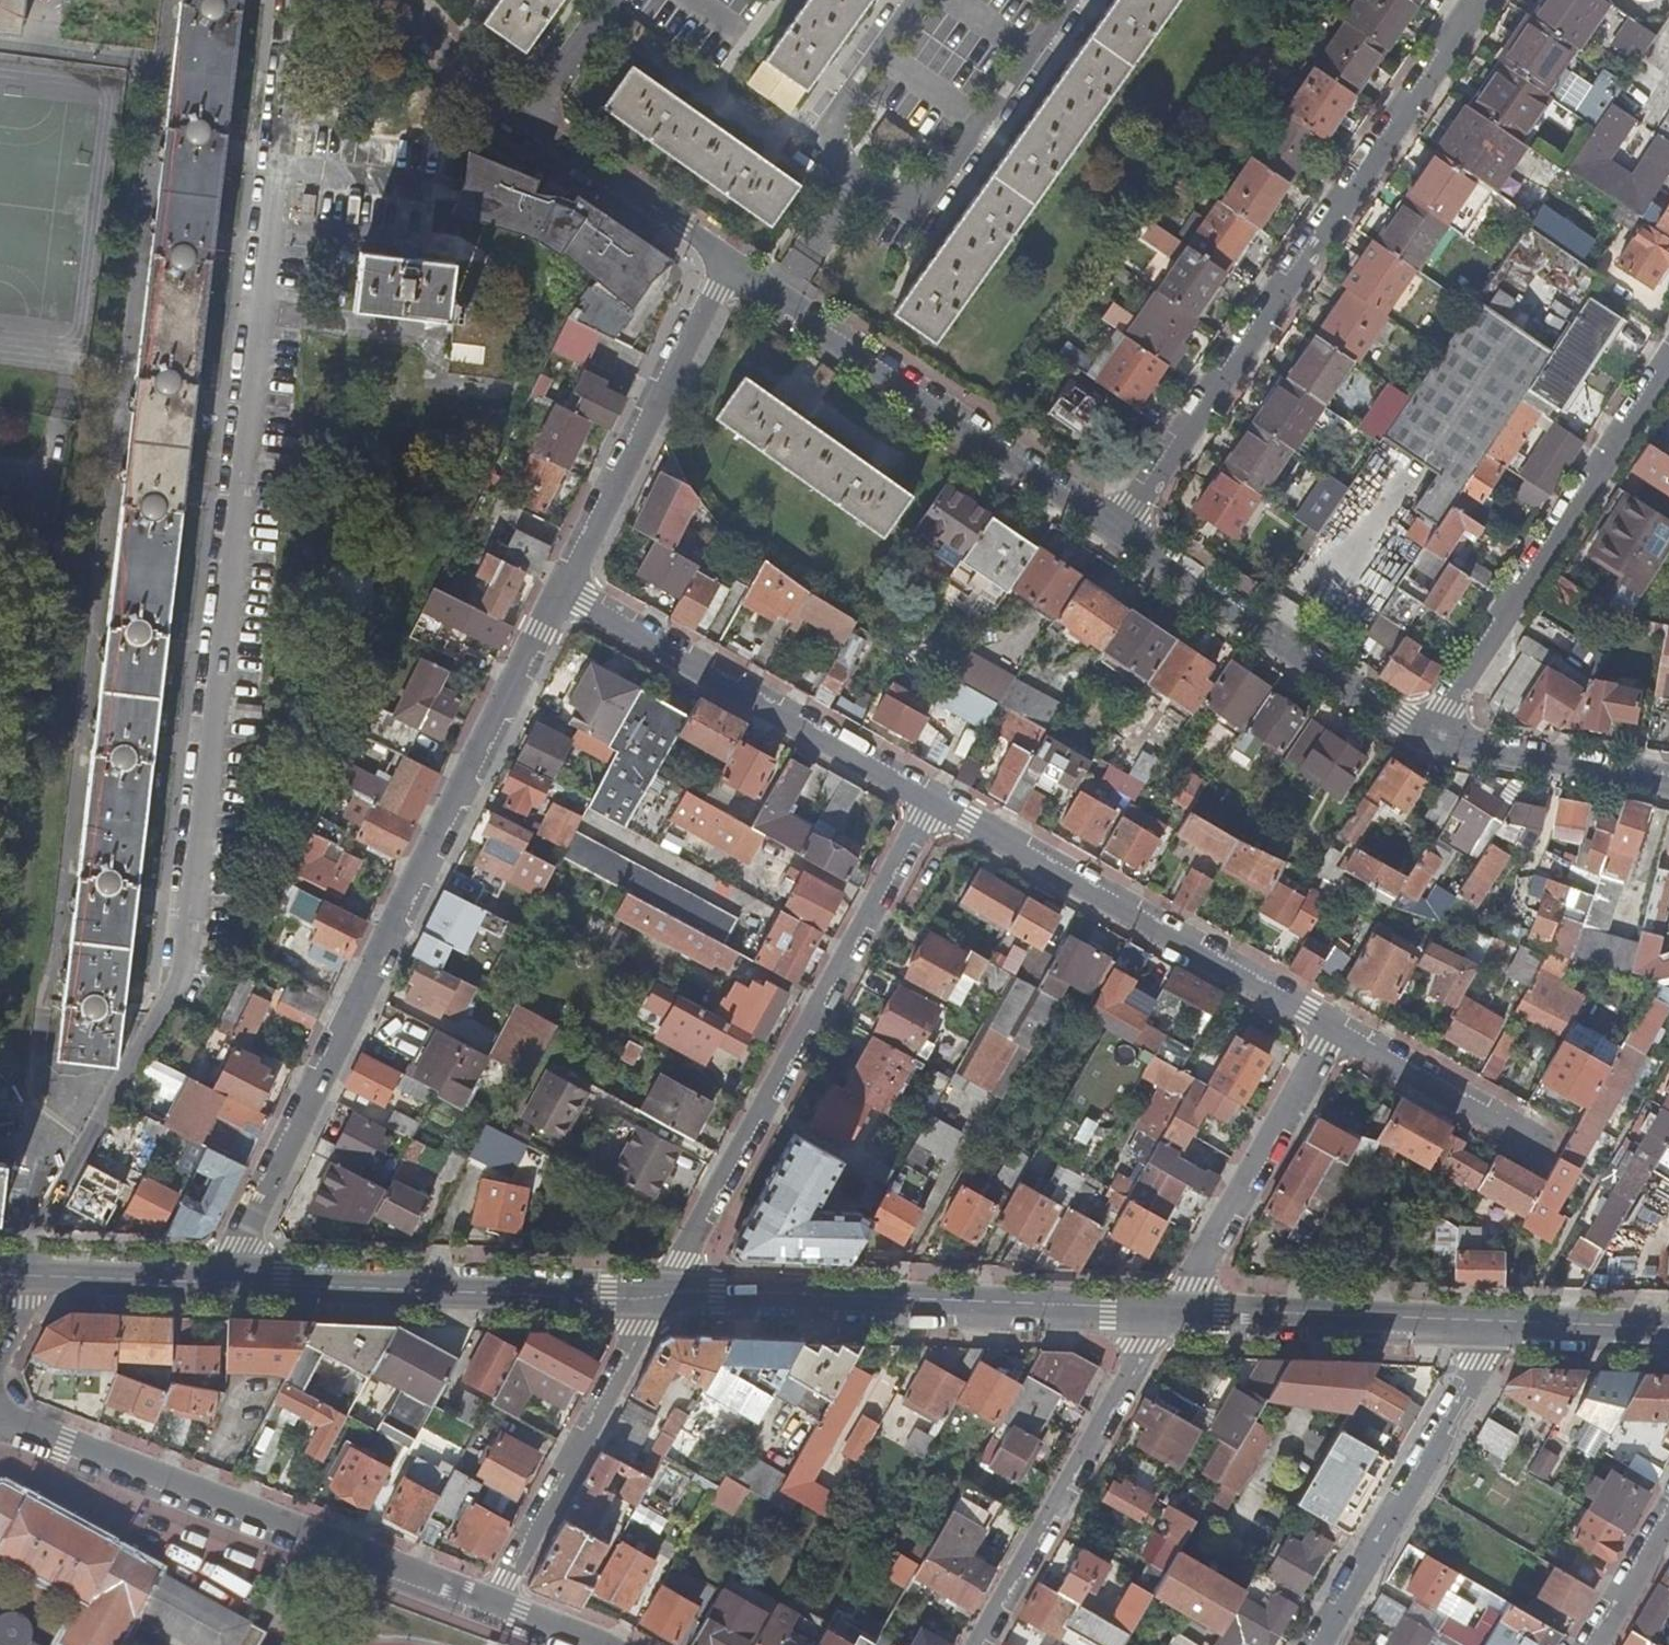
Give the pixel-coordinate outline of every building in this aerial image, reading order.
[(21,36),(25,0),(0,0),(0,34),(21,36)] [(171,91),(99,698),(73,912),(68,954),(70,955),(67,960),(55,1059),(79,1061),(116,1065),(118,1043),(125,984),(143,840),(153,754),(178,540),(184,488),(242,0),(182,0),(171,91)] [(483,25),(523,54),(561,0),(500,0),(483,25)] [(745,86),(787,116),(869,0),(808,0),(763,62),(745,86)] [(894,313),(934,342),(1175,0),(1115,0),(894,313)] [(1417,3),(1413,0),(1361,0),(1346,22),(1386,49),(1417,3)] [(1531,14),(1575,45),(1606,0),(1541,0),(1531,14)] [(1612,4),(1607,0),(1606,0),(1575,45),(1581,48),(1612,4)] [(1575,45),(1531,14),(1499,59),(1504,62),(1545,90),(1575,45)] [(1272,25),(1264,19),(1258,29),(1266,34),(1272,25)] [(1658,35),(1628,80),(1601,119),(1597,125),(1568,168),(1621,203),(1640,216),(1668,173),(1668,19),(1658,35)] [(1355,95),(1386,49),(1346,22),(1345,22),(1314,67),(1355,95)] [(1519,139),(1550,93),(1545,90),(1504,62),(1473,108),(1519,139)] [(1567,66),(1551,91),(1579,110),(1582,106),(1596,86),(1567,66)] [(1355,95),(1314,67),(1284,111),(1297,121),(1321,137),(1324,139),(1355,95)] [(1601,119),(1628,80),(1608,67),(1596,86),(1582,106),(1601,119)] [(631,69),(603,110),(770,228),(799,187),(631,69)] [(1526,144),(1519,139),(1473,108),(1469,105),(1438,150),(1479,178),(1495,189),(1526,144)] [(869,144),(902,165),(919,140),(886,118),(869,144)] [(1321,137),(1297,121),(1265,166),(1289,182),(1321,137)] [(1448,223),(1479,178),(1438,150),(1407,195),(1410,197),(1448,223)] [(514,169),(470,152),(467,184),(454,214),(543,243),(551,247),(597,278),(582,300),(608,337),(645,355),(646,353),(616,339),(655,282),(653,281),(658,275),(659,276),(660,274),(658,273),(672,261),(524,158),(514,169)] [(1289,182),(1265,166),(1253,157),(1222,202),(1256,225),(1259,227),(1289,182)] [(1144,196),(1135,211),(1146,218),(1155,204),(1144,196)] [(1418,269),(1449,224),(1448,223),(1410,197),(1379,242),(1417,268),(1418,269)] [(1222,202),(1220,201),(1206,221),(1194,213),(1177,238),(1189,246),(1225,271),(1256,225),(1222,202)] [(1654,225),(1668,235),(1668,202),(1654,225)] [(1632,229),(1640,216),(1621,203),(1612,216),(1632,229)] [(1528,225),(1582,261),(1595,242),(1542,206),(1528,225)] [(1644,224),(1618,265),(1651,286),(1667,263),(1668,264),(1668,240),(1644,224)] [(1588,296),(1602,275),(1582,261),(1528,225),(1504,261),(1454,335),(1443,352),(1411,397),(1383,437),(1438,473),(1413,508),(1438,524),(1451,504),(1485,452),(1520,399),(1528,387),(1553,350),(1504,317),(1535,272),(1583,304),(1588,296)] [(1179,261),(1158,292),(1172,301),(1194,316),(1225,271),(1189,246),(1177,238),(1175,237),(1165,252),(1179,261)] [(1350,289),(1386,313),(1417,268),(1379,242),(1377,240),(1346,286),(1350,289)] [(360,253),(353,311),(447,321),(453,263),(360,253)] [(1355,358),(1358,360),(1389,315),(1386,313),(1350,289),(1319,334),(1355,358)] [(1141,345),(1168,363),(1184,339),(1198,319),(1194,316),(1172,301),(1158,292),(1157,291),(1133,325),(1117,314),(1110,324),(1127,336),(1141,345)] [(1553,350),(1528,387),(1560,408),(1620,317),(1588,296),(1583,304),(1553,350)] [(580,304),(567,318),(602,334),(608,337),(582,300),(580,304)] [(508,380),(511,363),(517,308),(463,302),(463,304),(455,303),(447,373),(502,379),(508,380)] [(602,334),(567,318),(552,348),(586,365),(602,334)] [(1443,352),(1454,335),(1443,327),(1431,344),(1443,352)] [(1288,380),(1323,404),(1355,358),(1319,334),(1311,346),(1306,342),(1296,358),(1300,362),(1288,380)] [(1096,381),(1137,408),(1168,363),(1141,345),(1127,336),(1096,381)] [(1168,363),(1175,368),(1191,344),(1184,339),(1168,363)] [(616,380),(586,365),(573,391),(580,395),(572,411),(591,421),(610,430),(625,399),(610,391),(616,380)] [(550,378),(540,373),(531,391),(541,396),(550,378)] [(745,376),(715,418),(883,538),(913,496),(745,376)] [(1292,449),(1323,404),(1288,380),(1285,378),(1254,423),(1291,448),(1292,449)] [(1071,382),(1050,412),(1083,436),(1105,405),(1071,382)] [(1380,443),(1383,437),(1411,397),(1391,383),(1359,429),(1380,443)] [(580,395),(573,391),(564,408),(572,411),(580,395)] [(1520,399),(1485,452),(1504,463),(1511,468),(1520,454),(1515,450),(1540,412),(1520,399)] [(564,408),(558,405),(534,454),(566,469),(591,421),(572,411),(564,408)] [(1555,422),(1520,474),(1526,478),(1550,494),(1584,441),(1555,422)] [(1254,423),(1224,467),(1261,492),(1291,448),(1254,423)] [(1648,443),(1635,463),(1668,485),(1668,456),(1667,454),(1662,451),(1648,443)] [(695,500),(672,449),(634,529),(656,541),(681,555),(695,563),(699,565),(706,553),(696,547),(677,536),(695,500)] [(1485,452),(1451,504),(1466,514),(1476,497),(1479,500),(1504,463),(1485,452)] [(526,499),(544,462),(534,457),(523,482),(530,486),(524,498),(526,499)] [(548,464),(544,462),(526,499),(530,501),(548,464)] [(563,471),(548,464),(530,501),(529,503),(544,511),(563,471)] [(1261,492),(1224,467),(1195,511),(1233,536),(1263,493),(1261,492)] [(492,470),(482,489),(484,490),(495,495),(504,476),(492,470)] [(577,484),(580,477),(570,472),(567,479),(577,484)] [(1319,532),(1349,487),(1327,473),(1297,517),(1311,526),(1319,532)] [(1516,493),(1540,509),(1550,494),(1526,478),(1516,493)] [(947,486),(920,524),(966,556),(992,517),(947,486)] [(1620,487),(1605,509),(1615,515),(1668,550),(1668,519),(1620,487)] [(1435,529),(1424,546),(1443,558),(1464,527),(1485,540),(1491,530),(1466,514),(1451,504),(1438,524),(1435,529)] [(1615,515),(1592,549),(1625,570),(1619,580),(1642,594),(1668,551),(1668,550),(1615,515)] [(966,556),(953,575),(999,606),(1011,587),(1038,548),(992,517),(966,556)] [(1424,546),(1435,529),(1420,519),(1408,536),(1424,546)] [(1307,548),(1319,532),(1311,526),(1300,543),(1307,548)] [(518,530),(505,560),(525,571),(537,578),(552,547),(518,530)] [(1509,530),(1504,539),(1515,546),(1521,538),(1509,530)] [(704,534),(696,547),(706,553),(714,540),(704,534)] [(1498,547),(1510,555),(1515,546),(1504,539),(1498,547)] [(638,575),(680,599),(696,571),(699,565),(695,563),(681,555),(656,541),(638,575)] [(1413,562),(1438,579),(1449,562),(1443,558),(1424,546),(1413,562)] [(766,558),(751,548),(733,580),(749,588),(760,569),(766,558)] [(1084,579),(1038,548),(1011,587),(1057,619),(1084,579)] [(525,571),(505,560),(494,554),(481,577),(494,583),(479,610),(499,621),(510,601),(517,605),(522,596),(514,591),(525,571)] [(749,588),(741,603),(774,621),(779,614),(793,622),(811,591),(766,558),(760,569),(749,588)] [(1470,576),(1488,588),(1496,576),(1473,561),(1465,573),(1470,576)] [(1403,577),(1397,586),(1422,602),(1443,616),(1470,576),(1465,573),(1449,562),(1438,579),(1429,593),(1403,577)] [(680,599),(669,618),(669,619),(691,630),(718,583),(696,571),(680,599)] [(1600,598),(1561,575),(1543,603),(1582,626),(1600,598)] [(1103,650),(1130,610),(1084,579),(1057,619),(1103,650)] [(1397,586),(1379,614),(1403,630),(1422,602),(1397,586)] [(450,596),(433,588),(415,625),(437,636),(445,621),(477,637),(477,636),(502,648),(513,627),(499,621),(479,610),(469,605),(467,608),(449,599),(450,596)] [(793,622),(790,627),(798,631),(804,620),(843,642),(849,632),(854,621),(811,591),(793,622)] [(1149,682),(1176,642),(1130,610),(1103,650),(1149,682)] [(1379,614),(1367,632),(1394,650),(1400,641),(1406,632),(1403,630),(1379,614)] [(1666,624),(1653,696),(1668,699),(1668,670),(1667,669),(1668,661),(1668,625),(1666,624)] [(843,642),(812,699),(828,707),(857,656),(856,655),(864,640),(849,632),(843,642)] [(1555,655),(1523,634),(1515,646),(1522,651),(1481,711),(1486,720),(1534,728),(1541,716),(1556,725),(1553,731),(1558,732),(1562,725),(1591,679),(1606,656),(1580,639),(1566,666),(1553,658),(1555,655)] [(1394,650),(1379,673),(1407,692),(1423,688),(1438,666),(1400,641),(1394,650)] [(1148,683),(1194,714),(1203,700),(1212,687),(1204,682),(1214,668),(1176,642),(1149,682),(1148,683)] [(970,649),(952,675),(1001,702),(1016,679),(1018,676),(970,649)] [(392,714),(375,706),(361,735),(404,756),(407,757),(422,727),(440,737),(460,697),(439,687),(447,670),(420,656),(392,714)] [(609,744),(640,688),(592,661),(570,702),(583,709),(575,724),(609,744)] [(1270,691),(1271,689),(1230,661),(1212,687),(1203,700),(1244,729),(1270,691)] [(985,727),(998,704),(950,676),(937,701),(985,727)] [(1016,679),(1001,702),(1012,709),(1022,714),(1046,728),(1048,730),(1064,706),(1016,679)] [(1613,683),(1591,679),(1562,725),(1584,728),(1584,726),(1606,730),(1608,716),(1634,721),(1639,690),(1612,686),(1613,683)] [(893,684),(873,718),(913,740),(925,719),(907,709),(914,696),(893,684)] [(616,751),(655,773),(678,733),(688,716),(640,688),(609,744),(607,746),(616,751)] [(1308,716),(1270,691),(1244,729),(1234,745),(1253,758),(1266,740),(1283,752),(1308,716)] [(839,698),(833,710),(860,726),(874,700),(863,694),(855,707),(839,698)] [(726,761),(746,724),(698,698),(688,716),(678,733),(726,761)] [(1022,714),(1012,709),(997,734),(1013,743),(1002,764),(998,778),(989,794),(1005,802),(1042,736),(1046,728),(1022,714)] [(1298,768),(1324,729),(1311,720),(1284,759),(1298,768)] [(517,763),(552,780),(557,769),(562,772),(565,766),(560,764),(571,741),(536,724),(517,763)] [(1341,741),(1324,729),(1298,768),(1337,795),(1364,756),(1358,752),(1367,740),(1359,735),(1355,742),(1345,736),(1341,741)] [(1042,736),(1005,802),(1003,806),(1032,823),(1046,798),(1031,790),(1035,783),(1050,791),(1056,780),(1075,791),(1086,770),(1062,757),(1066,749),(1042,736)] [(610,763),(616,751),(607,746),(596,741),(591,753),(610,763)] [(719,779),(734,787),(753,797),(773,762),(739,743),(719,779)] [(656,846),(670,820),(686,791),(655,773),(616,751),(610,763),(591,800),(586,808),(656,846)] [(1145,751),(1131,774),(1150,785),(1163,762),(1145,751)] [(440,773),(407,757),(404,756),(389,786),(346,765),(337,784),(362,797),(415,823),(440,773)] [(967,759),(955,780),(969,787),(981,766),(967,759)] [(763,834),(770,839),(786,812),(809,772),(790,761),(772,793),(770,792),(749,827),(763,834)] [(1383,777),(1377,774),(1372,782),(1377,786),(1376,788),(1404,808),(1422,781),(1393,762),(1383,777)] [(539,806),(552,780),(517,763),(504,789),(512,793),(506,804),(526,815),(531,803),(539,806)] [(1110,769),(1103,782),(1135,801),(1143,788),(1110,769)] [(827,803),(841,778),(826,770),(816,797),(827,803)] [(1183,788),(1197,799),(1208,782),(1193,773),(1183,788)] [(703,800),(723,812),(734,793),(734,787),(719,779),(716,777),(703,800)] [(835,831),(859,788),(841,778),(827,803),(817,821),(835,831)] [(1526,781),(1511,779),(1498,800),(1489,794),(1493,789),(1482,782),(1479,787),(1471,782),(1452,812),(1463,819),(1453,833),(1460,837),(1457,843),(1468,851),(1481,831),(1491,838),(1495,832),(1514,801),(1526,781)] [(1440,823),(1458,795),(1444,786),(1426,814),(1440,823)] [(498,800),(506,804),(512,793),(504,789),(498,800)] [(748,863),(763,834),(749,827),(723,812),(703,800),(686,791),(670,820),(748,863)] [(1366,791),(1339,832),(1354,841),(1376,806),(1368,800),(1371,794),(1366,791)] [(1106,807),(1108,803),(1109,801),(1100,796),(1097,802),(1079,793),(1061,824),(1098,844),(1116,813),(1110,809),(1106,807)] [(398,858),(415,823),(362,797),(354,814),(364,819),(356,836),(398,858)] [(1554,821),(1584,827),(1589,804),(1557,797),(1554,821)] [(1614,905),(1647,803),(1623,799),(1616,820),(1598,875),(1591,896),(1614,905)] [(1514,801),(1495,832),(1505,837),(1513,823),(1521,825),(1513,841),(1530,849),(1540,827),(1544,807),(1514,801)] [(1236,838),(1189,811),(1184,820),(1175,833),(1223,860),(1231,847),(1236,838)] [(770,839),(798,854),(809,834),(812,828),(786,812),(770,839)] [(520,850),(530,831),(495,813),(484,834),(491,837),(477,864),(507,879),(540,896),(556,867),(520,850)] [(1583,867),(1598,875),(1616,820),(1598,813),(1594,825),(1597,826),(1591,842),(1586,841),(1583,849),(1588,852),(1583,867)] [(574,832),(577,827),(553,814),(541,836),(565,849),(574,832)] [(1160,839),(1122,817),(1104,849),(1142,870),(1160,839)] [(345,830),(320,818),(313,833),(325,839),(338,845),(345,830)] [(1513,823),(1505,837),(1513,841),(1521,825),(1513,823)] [(560,857),(653,907),(723,945),(736,920),(574,832),(565,849),(560,857)] [(325,839),(313,833),(288,882),(293,884),(294,882),(302,867),(336,884),(341,875),(336,872),(313,861),(325,839)] [(670,834),(663,847),(681,855),(687,843),(670,834)] [(798,854),(847,882),(858,861),(809,834),(798,854)] [(1284,861),(1236,838),(1231,847),(1223,860),(1221,865),(1269,889),(1279,871),(1284,861)] [(1509,849),(1525,857),(1530,849),(1513,841),(1509,849)] [(1506,854),(1488,843),(1457,893),(1455,896),(1439,921),(1442,922),(1453,925),(1462,928),(1506,854)] [(1345,868),(1394,898),(1398,890),(1407,877),(1357,846),(1345,868)] [(1394,898),(1389,906),(1405,911),(1407,911),(1440,860),(1424,850),(1407,877),(1398,890),(1394,898)] [(346,853),(336,872),(341,875),(351,880),(360,860),(346,853)] [(1325,854),(1311,874),(1324,880),(1338,863),(1325,854)] [(1570,888),(1591,896),(1598,875),(1583,867),(1577,864),(1571,861),(1564,883),(1549,877),(1544,890),(1545,891),(1531,935),(1549,941),(1563,900),(1566,900),(1570,888)] [(507,879),(477,864),(470,879),(499,894),(507,879)] [(1269,889),(1221,865),(1218,870),(1244,885),(1245,887),(1264,899),(1269,889)] [(797,885),(803,873),(790,866),(784,879),(797,885)] [(1668,976),(1668,959),(1659,961),(1654,954),(1668,893),(1668,870),(1656,866),(1637,944),(1631,969),(1656,978),(1668,976)] [(302,867),(294,882),(328,899),(336,884),(302,867)] [(978,870),(960,901),(1008,928),(1025,897),(978,870)] [(1191,870),(1172,902),(1193,914),(1211,881),(1191,870)] [(782,914),(820,934),(842,893),(803,873),(797,885),(784,879),(778,891),(790,897),(782,914)] [(351,880),(341,875),(336,884),(346,889),(351,880)] [(1335,885),(1324,880),(1318,892),(1328,898),(1335,885)] [(1261,911),(1306,935),(1325,901),(1308,891),(1304,898),(1277,882),(1261,911)] [(336,884),(328,899),(340,904),(348,889),(346,889),(336,884)] [(1442,886),(1421,916),(1423,916),(1439,921),(1455,896),(1442,886)] [(342,970),(367,920),(304,890),(290,919),(312,929),(314,925),(319,927),(317,932),(313,940),(321,944),(315,957),(342,970)] [(1591,896),(1581,929),(1604,935),(1614,905),(1591,896)] [(989,962),(1010,974),(1012,975),(1014,971),(1038,985),(1048,969),(1055,955),(1040,947),(1053,922),(1058,915),(1025,897),(1008,928),(989,962)] [(501,916),(523,928),(530,915),(508,904),(501,916)] [(727,968),(736,952),(723,945),(653,907),(641,928),(713,967),(716,962),(727,968)] [(794,983),(820,934),(782,914),(778,912),(752,961),(794,983)] [(1069,931),(1053,922),(1040,947),(1055,955),(1069,931)] [(1453,925),(1442,922),(1436,931),(1433,936),(1440,939),(1444,933),(1451,936),(1453,925)] [(1570,960),(1629,975),(1631,969),(1637,944),(1604,935),(1581,929),(1570,960)] [(1506,941),(1519,945),(1521,931),(1510,930),(1509,933),(1499,932),(1496,938),(1506,941)] [(972,988),(995,1000),(1010,974),(989,962),(971,952),(969,955),(930,933),(906,977),(943,998),(955,978),(972,988)] [(1414,958),(1371,933),(1346,976),(1389,1001),(1414,958)] [(1520,945),(1546,953),(1549,941),(1531,935),(1524,933),(1520,945)] [(1494,938),(1482,934),(1475,945),(1487,950),(1492,942),(1494,938)] [(1306,935),(1288,968),(1311,981),(1333,943),(1328,940),(1325,946),(1306,935)] [(1038,985),(1036,989),(1057,1000),(1069,980),(1089,992),(1108,958),(1069,936),(1051,970),(1048,969),(1038,985)] [(1492,942),(1487,950),(1481,962),(1496,967),(1506,941),(1496,938),(1494,938),(1492,942)] [(1429,943),(1419,960),(1417,963),(1439,974),(1430,994),(1455,1006),(1462,996),(1478,966),(1429,943)] [(430,944),(422,960),(451,975),(459,959),(430,944)] [(1144,968),(1147,949),(1129,947),(1126,966),(1144,968)] [(1544,955),(1524,950),(1509,976),(1527,986),(1544,955)] [(1127,963),(1117,957),(1111,969),(1113,970),(1088,1014),(1106,1025),(1104,1027),(1105,1028),(1120,1036),(1131,1042),(1142,1024),(1146,1017),(1119,1001),(1132,980),(1121,974),(1127,963)] [(1419,960),(1414,958),(1389,1001),(1394,1003),(1397,997),(1412,972),(1417,963),(1419,960)] [(451,975),(422,960),(411,981),(415,983),(407,1000),(439,1016),(441,1011),(458,1020),(475,987),(451,975)] [(1175,967),(1155,1001),(1151,1008),(1166,1017),(1178,996),(1195,1006),(1193,1010),(1199,1013),(1201,1009),(1210,1014),(1222,993),(1175,967)] [(1412,972),(1397,997),(1409,1004),(1424,979),(1412,972)] [(995,1000),(949,1080),(947,1084),(963,1093),(969,1081),(986,1091),(1002,1100),(1058,1001),(1057,1000),(1036,989),(1012,975),(1010,974),(995,1000)] [(1578,996),(1536,976),(1517,1009),(1562,1030),(1578,996)] [(959,1007),(972,988),(955,978),(943,998),(959,1007)] [(272,995),(240,980),(215,1029),(248,1046),(272,995)] [(748,1033),(762,1040),(788,992),(765,980),(761,988),(754,984),(751,990),(743,985),(724,1020),(725,1020),(748,1033)] [(725,1020),(724,1020),(706,1010),(694,1004),(658,984),(650,1000),(651,1001),(648,1007),(668,1018),(659,1034),(703,1059),(714,1040),(725,1020)] [(330,995),(313,986),(308,995),(289,986),(282,1001),(288,1003),(318,1018),(330,995)] [(900,987),(875,1031),(925,1059),(932,1045),(921,1038),(938,1008),(900,987)] [(1658,991),(1653,988),(1620,1047),(1587,1105),(1574,1129),(1545,1181),(1534,1200),(1553,1210),(1584,1156),(1592,1140),(1605,1118),(1614,1101),(1668,1004),(1655,996),(1658,991)] [(694,1004),(706,1010),(712,1000),(700,993),(694,1004)] [(1462,996),(1455,1006),(1450,1016),(1454,1019),(1445,1036),(1483,1057),(1504,1020),(1462,996)] [(288,1003),(282,1001),(278,1011),(313,1029),(318,1018),(288,1003)] [(518,1004),(491,1057),(529,1077),(556,1025),(518,1004)] [(737,1052),(748,1033),(725,1020),(714,1040),(737,1052)] [(1620,1047),(1573,1021),(1540,1078),(1587,1105),(1620,1047)] [(1131,1042),(1153,1055),(1179,1069),(1186,1056),(1161,1042),(1164,1036),(1142,1024),(1131,1042)] [(1207,1085),(1220,1093),(1240,1105),(1268,1057),(1263,1054),(1274,1036),(1255,1025),(1243,1044),(1234,1038),(1207,1085)] [(1031,1268),(1085,1175),(1142,1074),(1153,1055),(1131,1042),(1120,1036),(1105,1028),(1091,1053),(1115,1066),(1064,1156),(1047,1185),(1038,1180),(1033,1190),(1017,1181),(1013,1188),(993,1223),(1035,1246),(1033,1250),(1014,1240),(998,1267),(1031,1268)] [(487,1055),(437,1029),(412,1079),(430,1088),(436,1091),(460,1108),(487,1055)] [(1515,1037),(1504,1031),(1494,1051),(1504,1057),(1515,1037)] [(912,1059),(872,1037),(843,1090),(868,1105),(882,1113),(896,1089),(900,1092),(904,1086),(898,1083),(912,1059)] [(634,1063),(643,1048),(630,1040),(622,1056),(634,1063)] [(248,1061),(250,1055),(235,1047),(215,1087),(257,1108),(274,1074),(253,1064),(248,1061)] [(398,1072),(362,1053),(345,1087),(360,1095),(367,1098),(364,1103),(373,1108),(376,1103),(382,1106),(398,1072)] [(1115,1066),(1091,1053),(1040,1142),(1064,1156),(1115,1066)] [(1153,1055),(1142,1074),(1167,1088),(1183,1097),(1194,1078),(1179,1069),(1153,1055)] [(155,1110),(172,1116),(185,1075),(151,1063),(146,1077),(164,1083),(155,1110)] [(548,1070),(522,1118),(558,1137),(572,1112),(576,1114),(588,1092),(548,1070)] [(933,1088),(941,1075),(931,1070),(924,1083),(933,1088)] [(430,1088),(412,1079),(403,1074),(397,1086),(424,1099),(428,1092),(430,1088)] [(641,1111),(691,1139),(711,1102),(661,1075),(641,1111)] [(947,1084),(949,1080),(941,1075),(933,1088),(910,1128),(919,1133),(928,1117),(947,1084)] [(1146,1162),(1208,1197),(1219,1178),(1206,1170),(1203,1174),(1175,1159),(1202,1110),(1208,1114),(1220,1093),(1207,1085),(1194,1078),(1183,1097),(1170,1120),(1158,1141),(1146,1162)] [(167,1127),(169,1129),(190,1139),(196,1142),(208,1148),(224,1156),(245,1167),(269,1117),(191,1079),(167,1127)] [(969,1081),(963,1093),(979,1102),(986,1091),(969,1081)] [(843,1090),(833,1085),(810,1127),(846,1147),(868,1105),(843,1090)] [(1145,1165),(1146,1162),(1158,1141),(1170,1120),(1183,1097),(1167,1088),(1150,1116),(1151,1116),(1151,1117),(1142,1132),(1136,1135),(1125,1154),(1145,1165)] [(428,1092),(424,1099),(430,1103),(434,1096),(428,1092)] [(367,1098),(360,1095),(357,1100),(364,1103),(367,1098)] [(1426,1167),(1429,1163),(1447,1131),(1451,1123),(1404,1096),(1394,1113),(1383,1132),(1379,1139),(1426,1167)] [(1668,1140),(1668,1099),(1607,1202),(1600,1214),(1573,1259),(1591,1269),(1651,1170),(1668,1140)] [(1620,1104),(1614,1101),(1605,1118),(1610,1121),(1620,1104)] [(1383,1132),(1394,1113),(1381,1105),(1371,1121),(1378,1125),(1376,1129),(1383,1132)] [(393,1110),(385,1126),(411,1139),(415,1133),(420,1123),(393,1110)] [(320,1139),(313,1152),(329,1160),(334,1150),(364,1165),(383,1130),(353,1114),(344,1130),(342,1135),(336,1148),(320,1139)] [(1148,1115),(1136,1135),(1142,1132),(1151,1117),(1151,1116),(1150,1116),(1148,1115)] [(960,1135),(928,1117),(919,1133),(916,1139),(895,1174),(889,1186),(887,1188),(869,1220),(867,1224),(902,1244),(924,1206),(913,1199),(916,1195),(923,1180),(920,1175),(932,1150),(935,1160),(944,1164),(960,1135)] [(1315,1118),(1303,1139),(1334,1157),(1353,1168),(1360,1172),(1376,1144),(1349,1137),(1315,1118)] [(510,1176),(527,1144),(501,1130),(486,1122),(462,1168),(510,1176)] [(637,1126),(610,1175),(652,1197),(679,1148),(637,1126)] [(1476,1190),(1477,1189),(1490,1166),(1459,1148),(1463,1140),(1447,1131),(1429,1163),(1445,1172),(1449,1165),(1465,1174),(1461,1181),(1476,1190)] [(415,1133),(411,1139),(403,1155),(415,1161),(427,1139),(415,1133)] [(793,1135),(750,1213),(729,1251),(732,1257),(845,1261),(867,1224),(869,1220),(857,1212),(819,1211),(814,1208),(804,1214),(801,1210),(809,1205),(812,1200),(817,1203),(840,1161),(793,1135)] [(1289,1223),(1293,1226),(1303,1208),(1316,1187),(1334,1157),(1303,1139),(1256,1222),(1281,1237),(1289,1223)] [(1597,1143),(1592,1140),(1584,1156),(1588,1158),(1597,1143)] [(1651,1170),(1668,1180),(1668,1140),(1651,1170)] [(978,1141),(967,1161),(974,1165),(976,1160),(982,1163),(990,1148),(978,1141)] [(208,1148),(196,1142),(185,1163),(183,1162),(176,1175),(184,1179),(182,1185),(188,1188),(200,1164),(208,1148)] [(217,1172),(224,1156),(208,1148),(200,1164),(217,1172)] [(105,1173),(108,1174),(115,1160),(96,1149),(88,1164),(105,1173)] [(440,1177),(454,1184),(462,1168),(467,1159),(454,1151),(440,1177)] [(1534,1200),(1545,1181),(1497,1154),(1490,1166),(1477,1189),(1525,1216),(1534,1200)] [(184,1196),(165,1236),(199,1237),(214,1229),(245,1167),(224,1156),(217,1172),(201,1204),(184,1196)] [(871,1160),(863,1174),(864,1175),(887,1188),(889,1186),(895,1174),(871,1160)] [(308,1213),(368,1222),(385,1188),(332,1162),(308,1213)] [(1006,1185),(1013,1188),(1017,1181),(1025,1168),(1013,1162),(1004,1177),(1010,1180),(1006,1185)] [(1165,1218),(1189,1231),(1208,1197),(1146,1162),(1145,1165),(1139,1174),(1135,1183),(1127,1197),(1116,1215),(1119,1217),(1109,1235),(1144,1255),(1165,1218)] [(88,1164),(66,1205),(103,1226),(127,1185),(108,1174),(105,1173),(88,1164)] [(1357,1220),(1379,1183),(1360,1172),(1353,1168),(1336,1199),(1316,1187),(1303,1208),(1338,1228),(1346,1214),(1357,1220)] [(1135,1183),(1118,1173),(1110,1187),(1127,1197),(1135,1183)] [(395,1174),(375,1213),(411,1232),(432,1194),(413,1184),(416,1178),(411,1176),(408,1181),(395,1174)] [(1031,1268),(1077,1270),(1101,1227),(1085,1218),(1096,1199),(1091,1197),(1094,1193),(1098,1195),(1103,1185),(1085,1175),(1031,1268)] [(144,1176),(113,1234),(130,1234),(130,1229),(137,1216),(141,1218),(147,1221),(159,1228),(177,1194),(144,1176)] [(480,1180),(472,1224),(518,1232),(526,1189),(480,1180)] [(939,1224),(956,1234),(978,1195),(962,1185),(939,1224)] [(1105,1209),(1116,1215),(1127,1197),(1110,1187),(1105,1194),(1110,1198),(1105,1209)] [(926,1201),(916,1195),(913,1199),(924,1206),(926,1201)] [(978,1195),(956,1234),(973,1243),(995,1205),(978,1195)] [(1600,1214),(1607,1202),(1601,1199),(1594,1211),(1600,1214)] [(1562,1215),(1553,1210),(1534,1200),(1525,1216),(1524,1218),(1538,1226),(1534,1233),(1542,1238),(1537,1247),(1546,1253),(1557,1234),(1553,1232),(1562,1215)] [(1431,1283),(1454,1284),(1454,1253),(1455,1226),(1436,1215),(1431,1283)] [(147,1221),(141,1218),(138,1224),(144,1227),(147,1221)] [(1454,1284),(1504,1286),(1504,1254),(1454,1253),(1454,1284)] [(117,1360),(119,1315),(67,1313),(47,1328),(22,1374),(32,1399),(97,1424),(106,1399),(116,1371),(117,1360)] [(173,1317),(119,1315),(117,1360),(171,1362),(173,1317)] [(189,1318),(173,1317),(171,1362),(171,1364),(171,1370),(217,1373),(219,1349),(188,1347),(189,1318)] [(314,1323),(227,1319),(226,1369),(277,1371),(286,1376),(314,1323)] [(395,1326),(314,1323),(286,1376),(284,1382),(301,1391),(322,1351),(368,1376),(371,1371),(395,1326)] [(458,1359),(395,1326),(371,1371),(400,1386),(376,1431),(409,1449),(458,1359)] [(539,1332),(529,1331),(520,1348),(515,1356),(570,1386),(575,1389),(579,1391),(586,1379),(587,1380),(597,1362),(539,1332)] [(515,1356),(520,1348),(488,1332),(462,1379),(494,1396),(515,1356)] [(658,1345),(632,1393),(655,1405),(668,1379),(678,1372),(684,1375),(681,1381),(689,1385),(692,1380),(704,1387),(714,1370),(732,1338),(673,1336),(658,1345)] [(800,1341),(732,1338),(714,1370),(734,1382),(760,1397),(751,1414),(757,1418),(771,1392),(800,1341)] [(861,1343),(800,1341),(771,1392),(802,1409),(799,1414),(816,1424),(850,1364),(861,1343)] [(984,1348),(968,1347),(956,1370),(968,1377),(977,1360),(984,1348)] [(1071,1351),(1039,1350),(1026,1375),(1059,1394),(1077,1404),(1096,1366),(1071,1351)] [(494,1396),(490,1404),(506,1413),(523,1382),(562,1402),(570,1386),(515,1356),(494,1396)] [(1288,1360),(1260,1359),(1244,1387),(1238,1383),(1208,1434),(1219,1440),(1222,1442),(1236,1449),(1254,1419),(1266,1397),(1288,1360)] [(955,1399),(964,1383),(924,1360),(903,1396),(913,1402),(922,1407),(944,1419),(955,1399)] [(977,1360),(968,1377),(964,1383),(955,1399),(998,1424),(1020,1384),(977,1360)] [(1377,1363),(1288,1360),(1266,1397),(1350,1410),(1370,1376),(1377,1363)] [(850,1364),(816,1424),(786,1477),(779,1490),(795,1500),(826,1517),(836,1498),(810,1483),(803,1485),(802,1481),(812,1477),(861,1390),(865,1393),(868,1387),(864,1384),(870,1374),(850,1364)] [(1587,1371),(1527,1369),(1506,1382),(1502,1390),(1556,1421),(1587,1371)] [(714,1370),(704,1387),(702,1391),(723,1402),(734,1382),(714,1370)] [(168,1391),(116,1371),(106,1399),(157,1419),(162,1405),(168,1391)] [(1642,1374),(1598,1372),(1572,1415),(1580,1418),(1583,1413),(1609,1429),(1613,1421),(1642,1374)] [(1642,1374),(1613,1421),(1619,1425),(1623,1416),(1668,1418),(1668,1375),(1642,1374)] [(1026,1375),(1020,1384),(998,1424),(978,1461),(1012,1480),(1035,1440),(1034,1439),(1059,1394),(1026,1375)] [(1370,1376),(1350,1410),(1296,1503),(1323,1519),(1349,1534),(1393,1460),(1360,1441),(1369,1425),(1388,1436),(1409,1399),(1370,1376)] [(171,1382),(168,1391),(162,1405),(210,1415),(214,1399),(221,1401),(225,1394),(171,1382)] [(301,1391),(284,1382),(274,1401),(285,1406),(298,1413),(310,1419),(321,1424),(314,1436),(307,1450),(324,1459),(347,1415),(301,1391)] [(734,1382),(723,1402),(749,1417),(751,1414),(760,1397),(734,1382)] [(575,1389),(570,1386),(562,1402),(566,1404),(575,1389)] [(1154,1402),(1188,1422),(1190,1423),(1200,1407),(1163,1386),(1154,1402)] [(466,1391),(453,1415),(476,1429),(490,1404),(466,1391)] [(1145,1397),(1132,1419),(1151,1429),(1141,1447),(1164,1460),(1188,1422),(1154,1402),(1145,1397)] [(628,1400),(601,1450),(630,1466),(657,1415),(628,1400)] [(922,1407),(913,1402),(911,1407),(919,1412),(922,1407)] [(285,1406),(279,1417),(292,1424),(298,1413),(285,1406)] [(661,1432),(641,1472),(652,1478),(665,1456),(676,1436),(686,1419),(688,1415),(675,1408),(661,1432)] [(1486,1416),(1472,1441),(1474,1443),(1488,1451),(1502,1459),(1516,1434),(1486,1416)] [(864,1449),(878,1425),(864,1417),(851,1442),(864,1449)] [(304,1431),(314,1436),(321,1424),(310,1419),(304,1431)] [(696,1425),(686,1419),(676,1436),(686,1442),(696,1425)] [(1222,1473),(1207,1498),(1225,1509),(1235,1491),(1238,1493),(1274,1430),(1254,1419),(1236,1449),(1222,1473)] [(1188,1422),(1164,1460),(1177,1468),(1199,1428),(1190,1423),(1188,1422)] [(905,1447),(923,1457),(934,1438),(916,1428),(905,1447)] [(500,1435),(475,1481),(482,1484),(487,1487),(509,1499),(512,1501),(536,1455),(500,1435)] [(676,1436),(665,1456),(684,1467),(696,1447),(686,1442),(676,1436)] [(1205,1464),(1222,1473),(1236,1449),(1222,1442),(1219,1440),(1205,1464)] [(1549,1481),(1566,1451),(1547,1440),(1529,1469),(1549,1481)] [(286,1479),(296,1456),(268,1443),(257,1466),(286,1479)] [(1488,1451),(1474,1443),(1471,1449),(1485,1457),(1488,1451)] [(330,1487),(370,1507),(390,1470),(350,1449),(330,1487)] [(630,1466),(601,1450),(527,1586),(579,1606),(598,1574),(590,1569),(606,1542),(590,1533),(612,1494),(603,1488),(613,1469),(627,1476),(617,1496),(636,1506),(652,1478),(641,1472),(630,1466)] [(724,1475),(772,1502),(779,1490),(786,1477),(738,1451),(724,1475)] [(851,1457),(858,1460),(861,1455),(854,1451),(851,1457)] [(1499,1465),(1502,1459),(1488,1451),(1485,1457),(1499,1465)] [(1641,1476),(1655,1483),(1667,1462),(1654,1454),(1641,1476)] [(384,1515),(420,1535),(437,1502),(439,1498),(424,1490),(429,1482),(444,1491),(449,1479),(435,1472),(434,1473),(428,1470),(419,1487),(403,1479),(384,1515)] [(450,1539),(491,1561),(511,1525),(471,1504),(482,1484),(475,1481),(455,1470),(449,1479),(444,1491),(439,1498),(437,1502),(462,1516),(450,1539)] [(667,1471),(653,1496),(663,1502),(678,1477),(667,1471)] [(1609,1471),(1587,1509),(1621,1529),(1626,1532),(1648,1494),(1609,1471)] [(1139,1520),(1145,1509),(1149,1502),(1113,1481),(1103,1500),(1139,1520)] [(963,1486),(924,1556),(984,1590),(995,1572),(966,1555),(994,1503),(963,1486)] [(509,1499),(487,1487),(483,1496),(505,1508),(509,1499)] [(84,1606),(62,1644),(119,1644),(134,1616),(187,1644),(260,1644),(265,1635),(251,1625),(0,1489),(0,1560),(84,1606)] [(795,1500),(779,1490),(772,1502),(772,1503),(788,1512),(795,1500)] [(640,1501),(631,1517),(661,1533),(670,1517),(640,1501)] [(1171,1521),(1162,1536),(1179,1546),(1195,1520),(1168,1505),(1162,1516),(1171,1521)] [(1152,1514),(1145,1509),(1139,1520),(1138,1521),(1146,1525),(1152,1514)] [(1621,1529),(1587,1509),(1570,1538),(1610,1561),(1620,1542),(1615,1539),(1621,1529)] [(1276,1557),(1266,1575),(1298,1593),(1327,1542),(1341,1550),(1349,1534),(1323,1519),(1314,1534),(1309,1531),(1302,1543),(1289,1536),(1287,1539),(1280,1552),(1274,1549),(1272,1554),(1276,1557)] [(627,1522),(617,1541),(621,1543),(594,1590),(627,1608),(637,1590),(641,1583),(654,1562),(648,1559),(658,1541),(627,1522)] [(1143,1559),(1148,1562),(1164,1571),(1177,1551),(1179,1546),(1162,1536),(1158,1534),(1143,1559)] [(1282,1536),(1274,1549),(1280,1552),(1287,1539),(1282,1536)] [(876,1540),(863,1563),(906,1589),(920,1564),(876,1540)] [(1081,1549),(1056,1592),(1088,1610),(1097,1595),(1093,1593),(1109,1565),(1081,1549)] [(1151,1594),(1147,1602),(1154,1606),(1159,1595),(1221,1631),(1234,1610),(1242,1596),(1245,1591),(1177,1551),(1164,1571),(1151,1594)] [(1456,1572),(1426,1554),(1406,1589),(1436,1607),(1456,1572)] [(920,1564),(906,1589),(915,1593),(922,1581),(958,1602),(954,1609),(969,1617),(984,1590),(924,1556),(920,1564)] [(1578,1558),(1568,1574),(1593,1589),(1603,1572),(1578,1558)] [(1148,1562),(1135,1584),(1151,1594),(1164,1571),(1148,1562)] [(671,1566),(660,1586),(663,1587),(642,1622),(676,1641),(696,1606),(667,1590),(669,1586),(674,1589),(683,1573),(671,1566)] [(1568,1574),(1554,1566),(1537,1595),(1576,1617),(1593,1589),(1568,1574)] [(1127,1569),(1124,1574),(1130,1578),(1132,1572),(1127,1569)] [(1108,1621),(1129,1633),(1141,1612),(1147,1602),(1151,1594),(1135,1584),(1130,1582),(1108,1621)] [(641,1583),(637,1590),(643,1593),(647,1586),(641,1583)] [(1021,1616),(1059,1637),(1063,1627),(1097,1644),(1122,1644),(1129,1633),(1108,1621),(1088,1610),(1056,1592),(1040,1583),(1021,1616)] [(1659,1583),(1631,1631),(1654,1644),(1661,1633),(1657,1630),(1668,1609),(1668,1589),(1667,1588),(1659,1583)] [(690,1644),(745,1644),(765,1609),(724,1587),(690,1644)] [(1242,1596),(1234,1610),(1278,1635),(1295,1604),(1276,1593),(1266,1610),(1242,1596)] [(1508,1602),(1497,1596),(1469,1644),(1483,1644),(1493,1628),(1508,1602)] [(913,1632),(923,1614),(900,1600),(878,1639),(874,1644),(936,1644),(913,1632)] [(1560,1634),(1508,1602),(1493,1628),(1483,1644),(1554,1644),(1560,1634)] [(753,1644),(806,1644),(787,1634),(796,1618),(775,1606),(753,1644)] [(1221,1631),(1213,1644),(1240,1644),(1243,1640),(1253,1644),(1272,1644),(1278,1635),(1234,1610),(1221,1631)] [(1386,1644),(1426,1644),(1433,1633),(1403,1615),(1386,1644)] [(31,1641),(31,1636),(30,1630),(28,1626),(24,1622),(20,1618),(15,1617),(10,1616),(5,1616),(0,1618),(0,1644),(29,1644),(31,1641)] [(817,1644),(853,1644),(826,1629),(817,1644)] [(878,1639),(862,1631),(855,1644),(874,1644),(878,1639)] [(1631,1631),(1622,1644),(1655,1644),(1654,1644),(1631,1631)]
